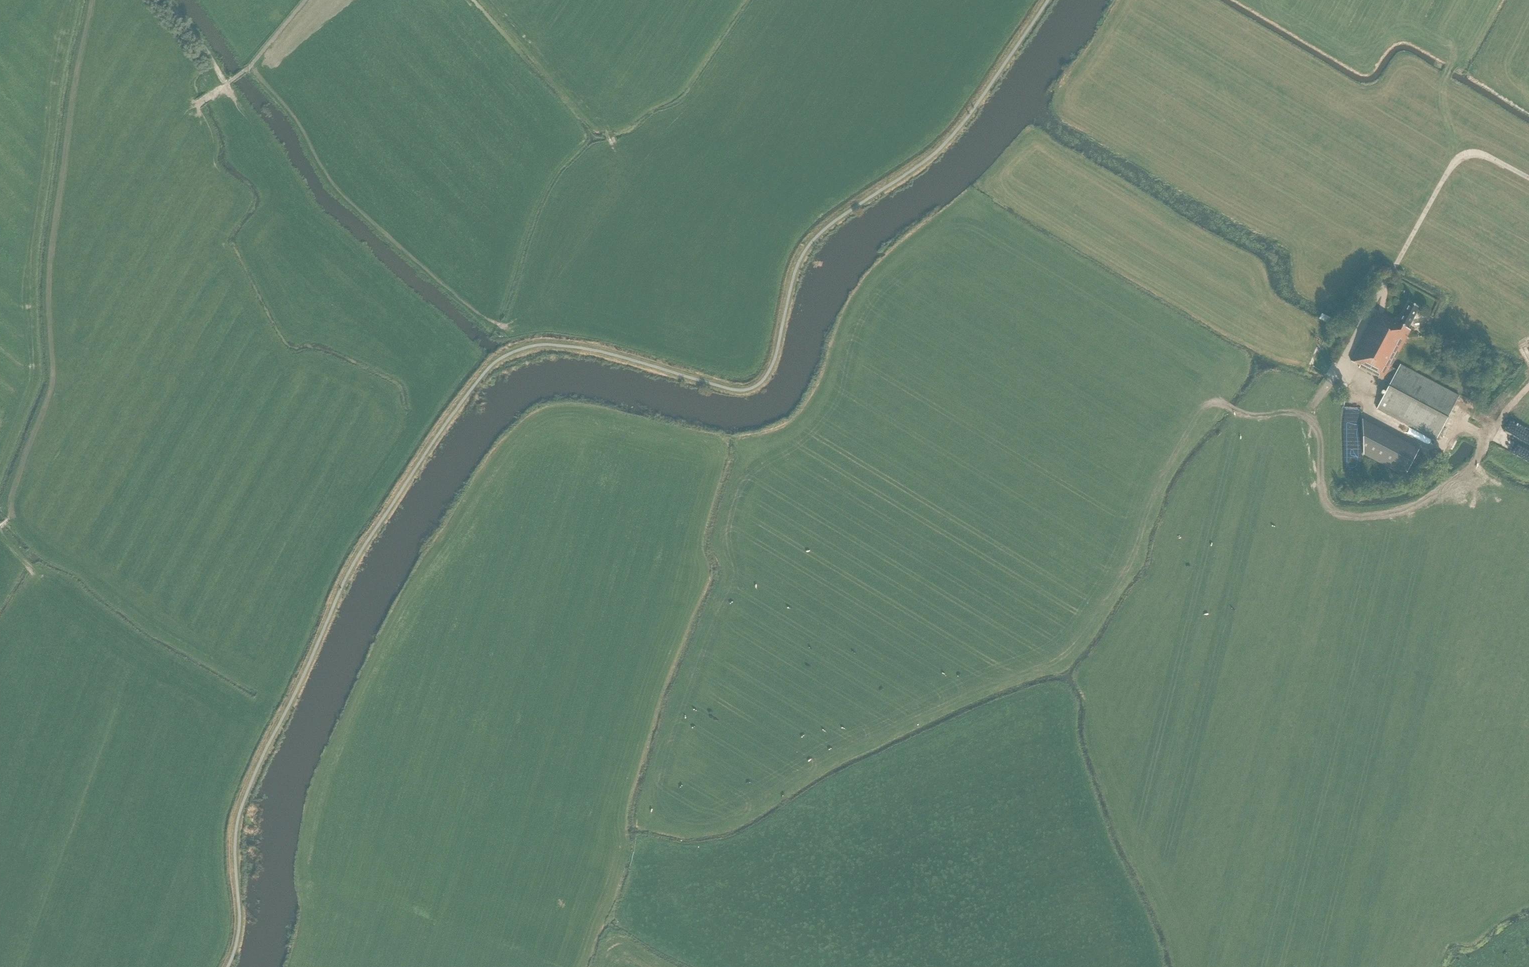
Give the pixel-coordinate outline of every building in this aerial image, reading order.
[(1459,397),(1400,366),(1397,371),(1391,368),(1410,331),(1408,330),(1419,309),(1409,303),(1398,325),(1377,313),(1351,362),(1360,367),(1359,369),(1383,382),(1390,385),(1377,409),(1436,440),(1459,397)] [(1404,477),(1418,450),(1364,421),(1364,456),(1404,477)] [(1512,437),(1507,452),(1528,459),(1528,442),(1512,437)]
